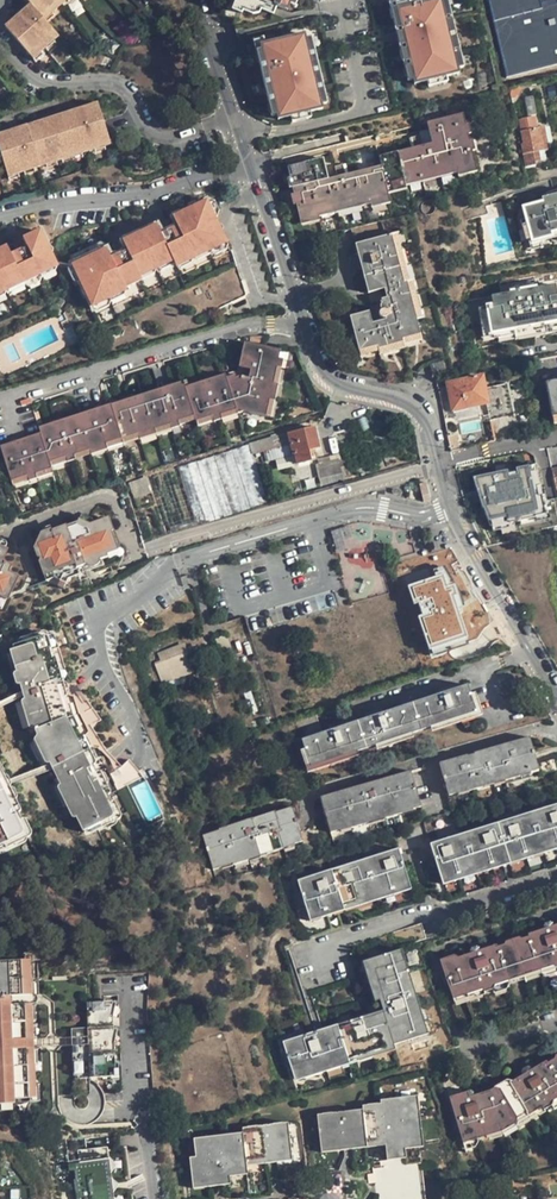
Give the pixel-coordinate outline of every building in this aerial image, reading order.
[(32,4),(47,21),(71,0),(28,0),(32,4)] [(233,6),(243,10),(244,8),(254,12),(256,8),(261,10),(262,6),(275,11),(279,3),(290,7),(293,0),(235,0),(233,6)] [(415,79),(398,0),(392,0),(409,80),(415,79)] [(447,0),(398,0),(415,79),(416,83),(429,81),(448,76),(462,73),(462,69),(447,0)] [(462,69),(467,68),(453,0),(447,0),(462,69)] [(509,75),(556,63),(556,0),(544,0),(544,1),(543,1),(543,0),(491,0),(509,75)] [(59,36),(47,21),(32,4),(5,27),(33,59),(59,36)] [(266,39),(260,40),(276,113),(277,117),(324,107),(323,102),(307,34),(306,30),(266,39)] [(313,33),(307,34),(323,102),(328,101),(313,33)] [(260,40),(266,39),(265,34),(253,37),(271,114),(276,113),(260,40)] [(448,76),(429,81),(430,86),(449,82),(448,76)] [(507,90),(509,100),(513,100),(519,93),(517,87),(507,90)] [(519,117),(537,114),(534,95),(516,98),(519,117)] [(19,174),(112,145),(99,105),(0,137),(0,146),(10,177),(19,174)] [(383,164),(388,186),(406,182),(405,178),(457,165),(458,170),(476,165),(472,147),(468,148),(466,139),(470,139),(468,131),(464,132),(462,123),(466,122),(463,110),(428,119),(433,140),(423,143),(420,132),(412,134),(416,148),(389,155),(388,151),(380,154),(383,164)] [(537,117),(521,121),(523,132),(540,129),(537,117)] [(528,167),(531,165),(536,164),(535,159),(534,153),(543,151),(549,150),(544,128),(540,129),(523,132),(526,144),(523,145),(527,164),(528,167)] [(391,198),(388,186),(383,164),(373,166),(374,171),(347,177),(344,163),(336,165),(339,175),(329,177),(324,156),(287,166),(290,177),(293,176),(295,185),(292,185),(294,193),(297,192),(300,202),(297,202),(301,220),(319,216),(318,211),(370,198),(371,202),(391,198)] [(556,232),(556,192),(543,196),(545,198),(525,204),(529,220),(533,238),(556,232)] [(172,230),(170,226),(160,230),(158,225),(126,240),(128,245),(118,250),(120,254),(113,257),(109,248),(75,264),(94,306),(111,298),(110,295),(142,280),(141,276),(175,261),(176,263),(210,248),(211,251),(227,244),(208,202),(174,217),(179,227),(172,230)] [(168,221),(158,225),(160,230),(170,226),(168,221)] [(25,279),(27,282),(42,274),(42,271),(58,263),(42,230),(26,237),(28,242),(18,247),(19,251),(13,254),(9,245),(0,249),(0,290),(25,279)] [(405,286),(393,236),(357,244),(370,293),(381,291),(383,300),(382,304),(383,306),(381,312),(382,314),(386,315),(385,318),(386,323),(374,326),(370,313),(350,318),(358,352),(377,348),(378,351),(399,346),(401,345),(403,342),(420,338),(408,285),(405,286)] [(15,243),(18,247),(28,242),(26,237),(18,241),(15,243)] [(116,245),(118,250),(128,245),(126,240),(116,245)] [(494,293),(494,301),(487,302),(490,329),(551,319),(556,318),(556,284),(494,293)] [(66,329),(69,328),(73,326),(81,322),(73,306),(65,312),(69,319),(63,322),(66,329)] [(233,373),(226,375),(236,408),(238,414),(246,411),(267,416),(278,358),(280,349),(245,341),(238,369),(251,371),(250,376),(233,373)] [(284,359),(278,358),(267,416),(270,417),(273,410),(284,359)] [(430,368),(431,373),(444,368),(443,364),(430,368)] [(446,376),(444,368),(431,373),(432,379),(446,376)] [(195,421),(236,408),(226,375),(185,387),(194,417),(195,421)] [(496,440),(491,421),(514,416),(507,384),(485,388),(482,376),(448,383),(454,413),(464,412),(464,409),(478,406),(486,442),(496,440)] [(548,382),(546,384),(553,417),(556,416),(556,380),(548,382)] [(194,417),(185,387),(182,382),(110,403),(121,438),(194,417)] [(38,425),(40,432),(50,464),(122,442),(121,438),(110,403),(38,425)] [(197,426),(238,414),(236,408),(195,421),(197,426)] [(141,437),(195,421),(194,417),(121,438),(122,442),(141,437)] [(289,434),(294,455),(297,463),(311,460),(309,450),(319,447),(314,428),(289,434)] [(40,432),(0,445),(12,483),(52,471),(50,464),(40,432)] [(289,434),(279,436),(284,457),(294,455),(289,434)] [(457,435),(449,436),(452,450),(460,448),(457,435)] [(275,447),(273,438),(257,442),(259,452),(275,447)] [(272,508),(252,444),(204,459),(151,476),(152,481),(171,540),(193,533),(243,517),(272,508)] [(320,464),(322,478),(342,473),(339,459),(320,464)] [(527,463),(472,477),(487,518),(536,507),(527,463)] [(147,477),(130,482),(135,498),(151,492),(147,477)] [(427,483),(420,484),(424,502),(431,501),(427,483)] [(35,533),(45,574),(121,556),(111,514),(35,533)] [(0,539),(0,604),(22,597),(3,538),(0,539)] [(467,599),(462,583),(459,584),(458,582),(437,589),(431,574),(407,583),(415,605),(425,602),(422,595),(433,591),(435,598),(436,598),(440,609),(452,604),(467,599)] [(435,598),(433,591),(422,595),(425,602),(435,598)] [(454,610),(469,605),(467,599),(452,604),(454,610)] [(70,717),(65,706),(68,705),(63,691),(56,693),(52,684),(59,682),(46,650),(44,651),(38,637),(3,651),(6,657),(2,658),(16,693),(20,692),(25,704),(21,705),(31,730),(32,729),(33,732),(38,730),(70,717)] [(165,664),(168,672),(180,668),(183,675),(202,668),(200,660),(201,660),(197,647),(186,650),(184,645),(161,654),(165,664)] [(323,732),(317,715),(296,722),(311,766),(476,712),(467,685),(404,706),(367,718),(323,732)] [(94,708),(80,713),(87,727),(103,720),(94,708)] [(75,715),(70,717),(74,728),(77,727),(79,729),(81,728),(82,724),(78,716),(75,715)] [(57,774),(58,776),(94,763),(82,735),(79,729),(77,727),(74,728),(70,717),(38,730),(39,734),(38,735),(51,761),(57,759),(60,763),(59,766),(61,773),(57,774)] [(85,735),(82,735),(94,763),(98,761),(99,761),(95,750),(92,750),(93,747),(88,736),(85,735)] [(539,770),(530,737),(493,748),(473,753),(439,763),(448,795),(504,780),(539,770)] [(51,761),(57,774),(61,773),(59,766),(60,763),(57,759),(51,761)] [(130,759),(110,772),(118,790),(141,775),(134,765),(130,759)] [(95,765),(94,763),(58,776),(84,832),(90,830),(116,816),(112,807),(114,805),(111,799),(106,788),(100,774),(95,765)] [(10,794),(16,792),(9,778),(7,778),(1,765),(0,765),(0,773),(10,794)] [(411,771),(320,797),(329,829),(338,827),(419,804),(417,794),(411,771)] [(10,794),(0,773),(0,798),(10,794)] [(108,778),(100,774),(106,788),(111,799),(113,798),(114,796),(111,788),(112,785),(108,778)] [(18,797),(16,792),(10,794),(19,812),(22,810),(17,799),(18,797)] [(19,812),(10,794),(0,798),(0,845),(25,833),(20,820),(22,819),(19,812)] [(545,808),(431,844),(442,878),(556,843),(556,804),(545,808)] [(118,806),(114,805),(112,807),(116,816),(90,830),(92,834),(105,827),(108,828),(117,824),(118,821),(122,819),(123,816),(118,806)] [(201,836),(210,869),(218,867),(218,865),(227,862),(228,866),(245,861),(245,859),(265,852),(266,854),(282,850),(281,846),(290,843),(291,845),(300,842),(290,810),(273,815),(272,813),(217,829),(217,831),(201,836)] [(22,819),(20,820),(25,833),(0,845),(0,849),(13,843),(18,844),(26,840),(28,835),(30,834),(30,831),(25,820),(22,819)] [(310,915),(368,897),(409,884),(398,849),(299,880),(310,915)] [(556,926),(555,923),(551,921),(547,923),(545,924),(544,927),(545,929),(529,934),(530,937),(498,948),(497,945),(482,950),(481,947),(476,946),(472,947),(472,949),(473,953),(451,960),(450,956),(441,959),(453,996),(460,994),(524,973),(556,962),(556,925),(556,926)] [(294,1075),(386,1046),(394,1043),(393,1039),(394,1038),(424,1028),(426,1027),(401,949),(368,959),(384,1010),(284,1042),(294,1075)] [(41,956),(0,958),(0,997),(5,997),(5,1004),(8,1004),(9,1028),(13,1032),(13,1040),(7,1041),(7,1046),(0,1046),(0,1082),(5,1082),(6,1100),(12,1100),(15,1096),(26,1096),(32,1095),(43,1095),(43,1089),(46,1085),(46,1079),(45,1062),(41,1063),(41,1055),(45,1051),(35,1051),(35,1036),(40,1036),(40,1028),(44,1024),(44,1021),(43,1017),(40,1018),(39,1011),(43,1007),(43,1001),(30,1001),(30,993),(38,992),(38,984),(42,980),(41,974),(38,974),(37,966),(41,962),(41,956)] [(45,973),(45,962),(41,962),(37,966),(38,974),(41,974),(45,973)] [(528,984),(556,975),(556,962),(524,973),(528,984)] [(510,990),(528,984),(524,973),(460,994),(453,996),(457,1008),(510,990)] [(46,992),(46,980),(42,980),(38,984),(38,992),(30,993),(30,1001),(43,1001),(42,992),(46,992)] [(124,1004),(124,998),(98,999),(99,1025),(83,1025),(83,1035),(90,1035),(90,1042),(84,1042),(85,1073),(91,1072),(95,1068),(101,1068),(101,1075),(101,1076),(109,1082),(109,1074),(122,1074),(124,1074),(123,1068),(127,1064),(127,1059),(126,1041),(122,1041),(122,1034),(126,1030),(125,1025),(125,1023),(114,1023),(113,1015),(121,1015),(121,1008),(124,1004)] [(128,998),(124,998),(124,1004),(121,1008),(121,1015),(113,1015),(114,1023),(125,1023),(125,1015),(129,1015),(128,998)] [(47,1017),(47,1000),(43,1001),(43,1007),(39,1011),(40,1018),(43,1017),(47,1017)] [(5,1004),(2,1005),(4,1041),(7,1041),(13,1040),(13,1032),(9,1028),(8,1004),(5,1004)] [(48,1036),(47,1021),(44,1021),(44,1024),(40,1028),(40,1036),(35,1036),(35,1051),(45,1051),(44,1036),(48,1036)] [(130,1025),(125,1025),(126,1030),(122,1034),(122,1041),(126,1041),(130,1041),(130,1025)] [(45,1062),(49,1062),(49,1050),(45,1051),(41,1055),(41,1063),(45,1062)] [(520,1078),(510,1085),(508,1082),(498,1088),(500,1091),(495,1095),(492,1091),(477,1096),(476,1093),(472,1091),(451,1097),(465,1143),(474,1141),(479,1135),(503,1129),(528,1113),(529,1115),(536,1111),(537,1106),(542,1102),(544,1105),(556,1097),(556,1055),(549,1060),(548,1058),(535,1068),(533,1066),(529,1065),(527,1067),(525,1072),(525,1074),(520,1078)] [(124,1074),(122,1074),(122,1078),(132,1077),(131,1059),(127,1059),(127,1064),(123,1068),(124,1074)] [(32,1099),(51,1098),(50,1079),(46,1079),(46,1085),(43,1089),(43,1095),(32,1095),(32,1099)] [(362,1103),(362,1107),(365,1132),(366,1138),(367,1143),(366,1146),(369,1146),(384,1144),(387,1144),(388,1149),(393,1148),(398,1148),(403,1147),(406,1147),(412,1145),(420,1145),(424,1144),(422,1123),(418,1093),(413,1093),(380,1097),(380,1102),(362,1103)] [(321,1152),(366,1146),(367,1143),(366,1138),(365,1132),(362,1107),(317,1113),(321,1152)] [(243,1136),(247,1169),(294,1164),(290,1125),(243,1130),(243,1136)] [(248,1179),(247,1169),(243,1136),(196,1141),(198,1159),(191,1160),(194,1191),(231,1188),(230,1180),(248,1179)] [(80,1160),(110,1156),(109,1146),(79,1149),(80,1160)] [(408,1156),(406,1147),(403,1147),(398,1148),(393,1148),(388,1149),(389,1158),(408,1156)] [(378,1198),(428,1198),(427,1197),(423,1156),(374,1161),(376,1178),(378,1198)]
